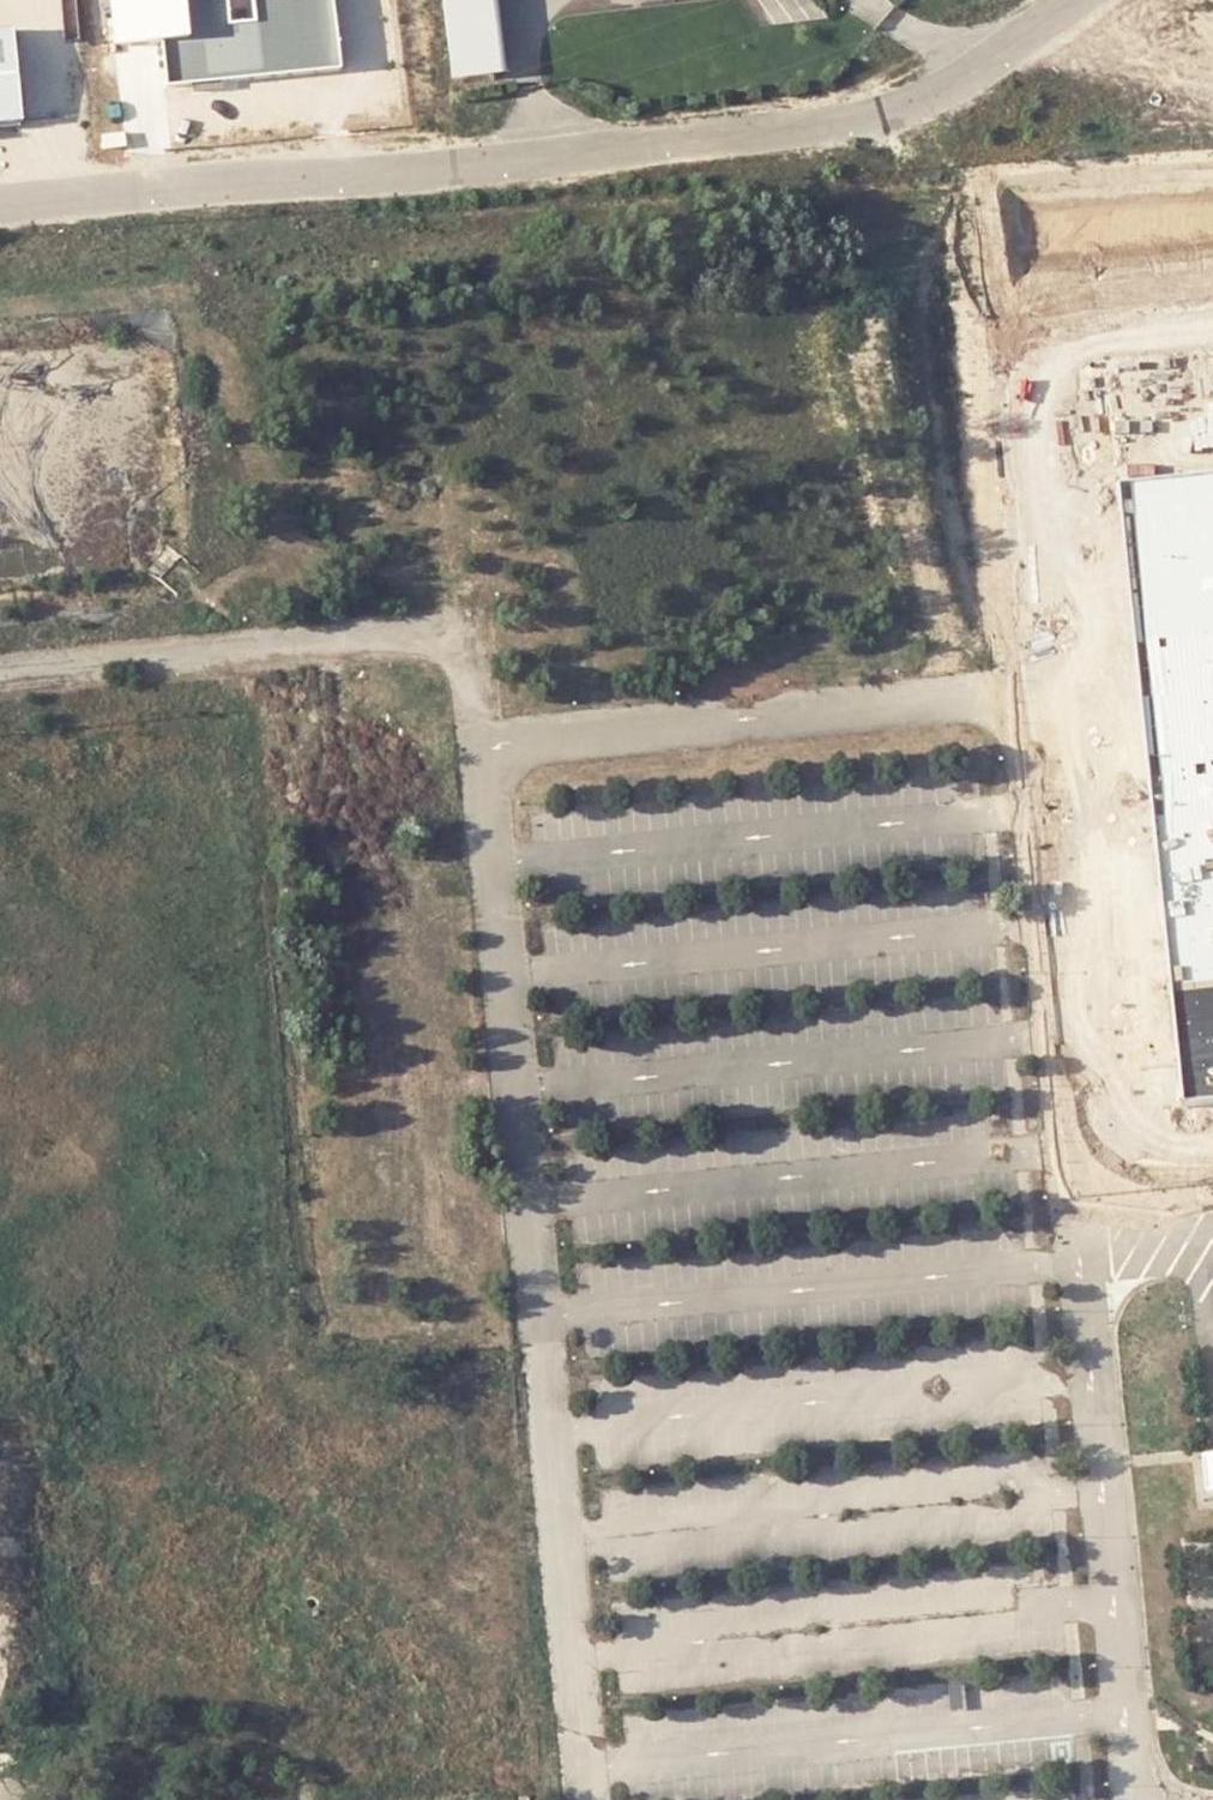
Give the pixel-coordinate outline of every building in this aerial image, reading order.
[(335,0),(113,0),(118,46),(167,39),(171,84),(343,66),(335,0)] [(449,91),(505,85),(496,0),(439,0),(449,91)] [(0,36),(0,132),(21,130),(13,35),(0,36)] [(100,134),(101,149),(126,147),(125,132),(100,134)] [(1129,481),(1186,1099),(1212,1096),(1212,473),(1129,481)]
